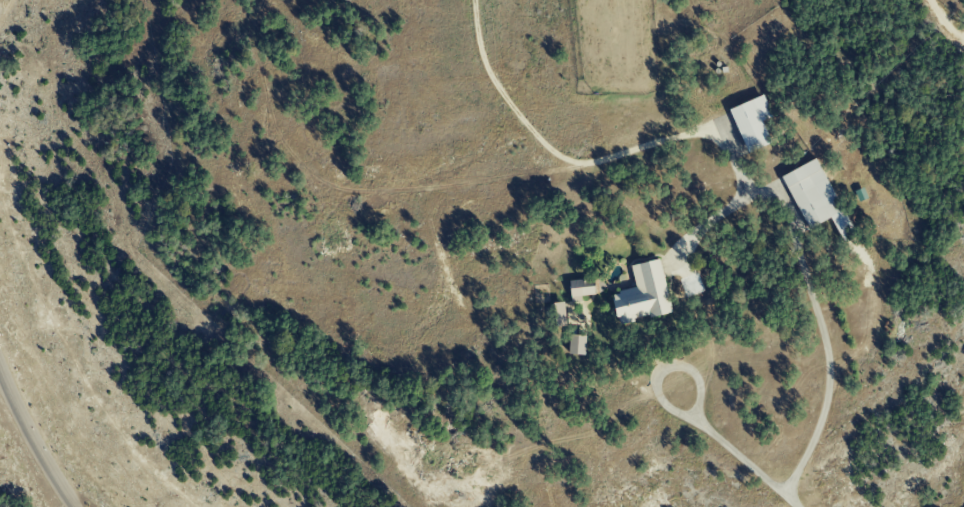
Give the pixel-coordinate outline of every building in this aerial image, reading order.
[(734,105),(755,149),(793,135),(771,91),(734,105)] [(779,176),(821,153),(865,230),(844,244),(828,216),(807,230),(779,176)] [(657,259),(630,265),(634,288),(611,293),(618,325),(672,314),(657,259)] [(569,297),(568,282),(593,279),(594,295),(569,297)] [(565,325),(564,302),(552,302),(553,326),(565,325)] [(585,334),(569,334),(568,354),(584,354),(585,334)]
